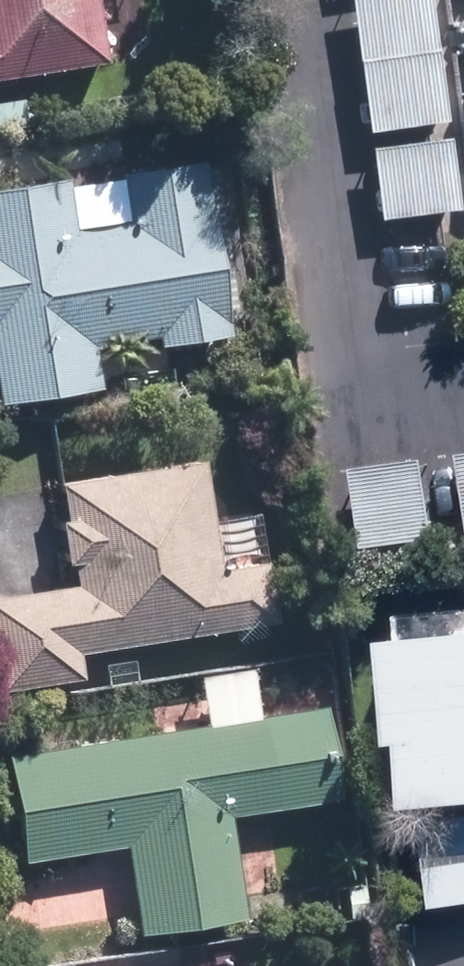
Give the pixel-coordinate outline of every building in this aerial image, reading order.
[(103,57),(93,0),(0,0),(0,74),(103,57)] [(364,125),(447,114),(432,0),(347,0),(364,125)] [(28,125),(23,94),(0,98),(0,129),(28,125)] [(366,151),(376,220),(463,207),(453,138),(366,151)] [(196,158),(66,180),(65,177),(0,187),(0,396),(98,380),(93,350),(225,328),(196,158)] [(54,513),(61,565),(72,564),(74,581),(0,590),(0,688),(83,677),(79,650),(274,624),(266,565),(217,571),(202,454),(60,473),(65,512),(54,513)] [(441,454),(357,463),(366,549),(450,539),(441,454)] [(403,606),(408,734),(421,733),(424,801),(463,799),(463,604),(403,606)] [(209,721),(7,749),(23,856),(125,841),(137,928),(238,913),(224,813),(336,796),(323,705),(261,714),(254,666),(202,673),(209,721)] [(430,813),(438,895),(463,893),(463,809),(430,813)]
